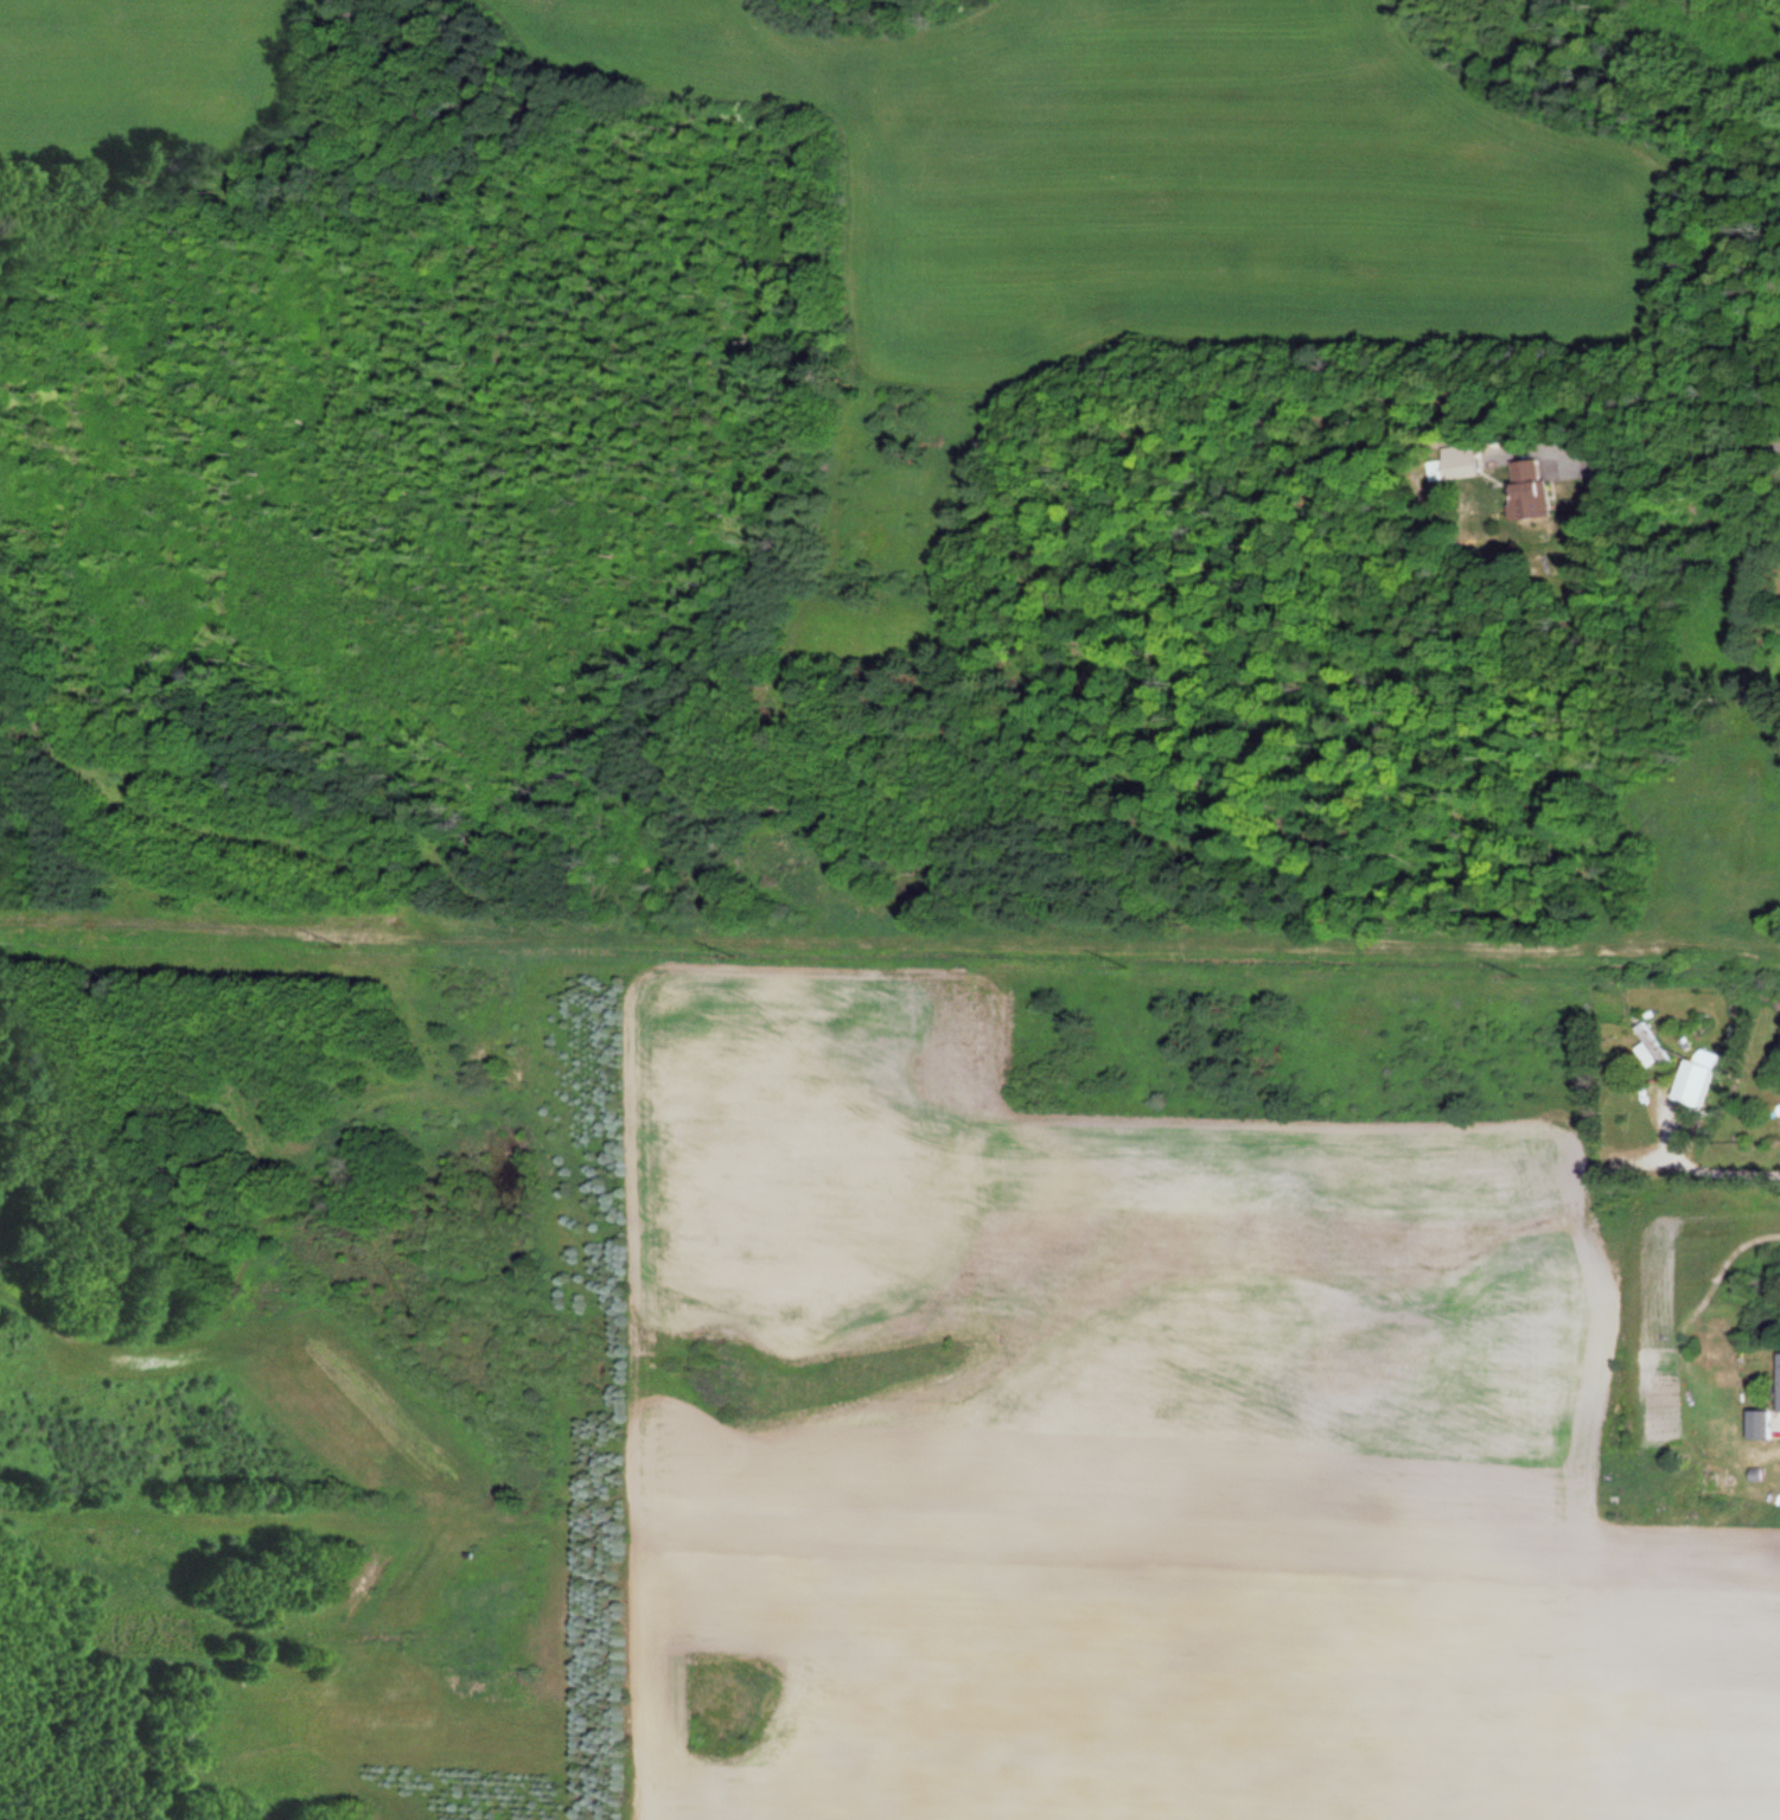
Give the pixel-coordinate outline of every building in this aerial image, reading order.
[(1453,480),(1489,473),(1483,441),(1447,448),(1453,480)] [(1552,459),(1517,460),(1520,518),(1554,517),(1552,459)] [(1640,1049),(1662,1072),(1679,1057),(1648,1021),(1639,1029),(1650,1041),(1640,1049)] [(1724,1065),(1693,1056),(1681,1098),(1712,1107),(1724,1065)] [(1753,1410),(1753,1438),(1779,1438),(1779,1410),(1753,1410)]
